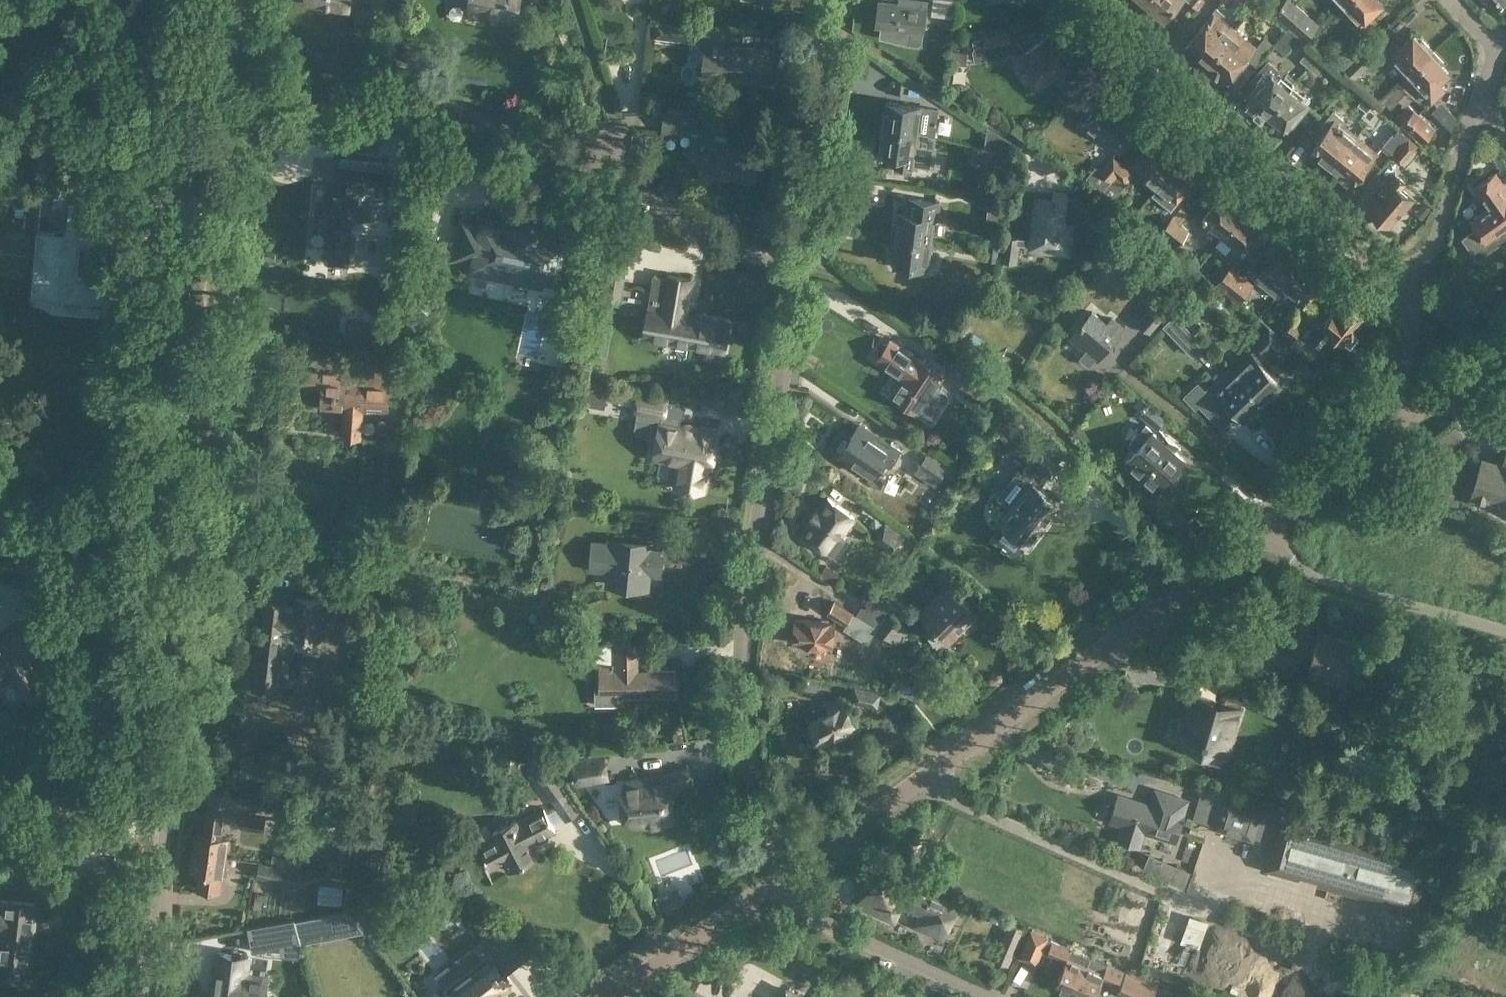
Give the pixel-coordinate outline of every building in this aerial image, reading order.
[(467,3),(484,6),(483,13),(513,19),(517,0),(468,0),(467,3)] [(925,2),(908,0),(903,0),(903,4),(878,1),(876,25),(896,27),(895,33),(897,37),(900,39),(904,40),(908,38),(911,35),(912,29),(922,30),(925,2)] [(1144,1),(1165,19),(1180,0),(1145,0),(1144,1)] [(1238,8),(1246,15),(1255,5),(1249,0),(1245,0),(1238,8)] [(1292,0),(1284,0),(1272,14),(1288,27),(1299,35),(1304,40),(1319,23),(1292,0)] [(1340,4),(1364,30),(1373,21),(1368,15),(1377,6),(1381,2),(1380,0),(1345,0),(1340,4)] [(1491,10),(1503,0),(1482,0),(1491,10)] [(1255,5),(1246,15),(1254,21),(1262,12),(1255,5)] [(371,27),(374,9),(355,6),(352,24),(371,27)] [(1206,62),(1235,28),(1223,18),(1226,14),(1217,6),(1185,44),(1193,51),(1193,56),(1201,62),(1206,62)] [(698,23),(669,20),(667,35),(696,38),(698,23)] [(1288,27),(1274,43),(1273,44),(1274,44),(1284,53),(1299,35),(1288,27)] [(1256,46),(1235,28),(1206,62),(1216,71),(1215,72),(1227,82),(1247,57),(1257,65),(1274,44),(1273,44),(1274,43),(1265,35),(1256,46)] [(1011,42),(985,47),(983,37),(972,39),(974,48),(972,49),(975,60),(985,59),(984,58),(1003,55),(1003,54),(1016,52),(1040,88),(1073,66),(1056,41),(1052,43),(1046,35),(1024,49),(1011,30),(1008,30),(1011,42)] [(1399,47),(1393,41),(1383,50),(1407,76),(1433,52),(1421,39),(1419,41),(1413,34),(1399,47)] [(962,38),(964,48),(972,46),(970,37),(962,38)] [(701,76),(771,82),(775,48),(705,41),(701,76)] [(1346,66),(1356,56),(1348,47),(1334,60),(1343,70),(1346,66)] [(1308,66),(1317,55),(1308,48),(1300,59),(1308,66)] [(951,62),(966,65),(968,52),(953,50),(951,62)] [(1362,51),(1356,56),(1346,66),(1356,76),(1372,61),(1362,51)] [(1443,62),(1433,52),(1407,76),(1431,102),(1446,88),(1438,79),(1447,71),(1441,65),(1443,62)] [(1317,55),(1308,66),(1317,73),(1326,62),(1317,55)] [(1268,113),(1292,85),(1281,75),(1278,78),(1275,75),(1280,69),(1268,58),(1250,80),(1256,86),(1248,96),(1258,104),(1258,108),(1264,113),(1267,112),(1268,113)] [(1292,85),(1268,113),(1269,114),(1269,118),(1275,123),(1279,122),(1289,131),(1295,124),(1294,123),(1309,105),(1302,97),(1304,95),(1292,85)] [(1391,109),(1398,100),(1390,92),(1382,100),(1391,109)] [(1366,118),(1376,104),(1365,94),(1357,103),(1365,110),(1361,115),(1366,118)] [(1139,123),(1105,96),(1081,125),(1096,137),(1098,134),(1117,150),(1139,123)] [(878,125),(925,132),(935,133),(937,117),(921,115),(923,105),(885,100),(883,111),(880,113),(878,125)] [(1422,141),(1435,126),(1414,108),(1413,108),(1408,103),(1395,117),(1401,122),(1401,123),(1422,141)] [(1380,108),(1376,104),(1366,118),(1376,126),(1384,116),(1377,111),(1380,108)] [(1328,169),(1358,134),(1347,126),(1349,123),(1333,109),(1320,124),(1325,128),(1313,142),(1317,145),(1309,154),(1328,169)] [(698,127),(699,115),(664,111),(661,130),(692,134),(688,159),(700,161),(698,170),(756,180),(760,152),(741,149),(743,135),(698,127)] [(925,132),(878,125),(877,136),(881,137),(879,151),(883,151),(883,156),(893,157),(892,164),(915,167),(915,164),(934,167),(936,148),(934,148),(936,135),(925,132)] [(1391,155),(1408,136),(1397,126),(1380,146),(1391,155)] [(1358,134),(1328,169),(1347,184),(1354,175),(1355,176),(1357,176),(1378,151),(1358,134)] [(1400,164),(1418,144),(1409,136),(1391,156),(1400,164)] [(1161,144),(1151,157),(1142,150),(1130,165),(1156,186),(1179,158),(1161,144)] [(970,154),(984,156),(985,147),(971,145),(970,154)] [(1009,148),(992,146),(990,164),(1007,166),(1009,148)] [(1490,152),(1499,167),(1505,162),(1505,161),(1498,148),(1490,152)] [(970,154),(969,162),(983,164),(984,156),(970,154)] [(1102,190),(1124,164),(1113,154),(1100,170),(1095,165),(1086,176),(1102,190)] [(1197,173),(1179,158),(1156,186),(1174,201),(1197,173)] [(1124,164),(1102,190),(1113,199),(1127,182),(1127,183),(1135,173),(1124,164)] [(338,187),(318,185),(315,217),(330,218),(326,262),(348,264),(356,182),(375,184),(375,189),(388,190),(390,173),(338,167),(337,181),(339,182),(338,187)] [(413,171),(399,170),(397,190),(411,191),(413,171)] [(1404,211),(1415,198),(1402,187),(1406,182),(1394,171),(1388,178),(1387,177),(1374,193),(1376,195),(1366,206),(1389,226),(1403,210),(1404,211)] [(1505,242),(1505,186),(1495,171),(1473,187),(1486,207),(1469,219),(1475,228),(1461,238),(1477,259),(1501,242),(1503,245),(1505,242)] [(9,174),(0,172),(0,203),(2,204),(9,174)] [(1220,236),(1245,205),(1225,189),(1221,195),(1220,194),(1204,213),(1205,214),(1200,221),(1208,228),(1209,227),(1220,236)] [(1051,198),(1035,196),(1030,237),(1021,236),(1020,243),(1029,244),(1029,248),(1069,253),(1073,224),(1061,223),(1065,192),(1052,191),(1051,198)] [(891,238),(932,243),(935,219),(937,219),(940,200),(908,196),(906,211),(898,210),(897,221),(893,223),(891,238)] [(989,198),(987,218),(1001,219),(1003,200),(989,198)] [(143,305),(145,278),(77,273),(79,246),(95,247),(98,204),(69,202),(66,246),(53,245),(54,233),(36,232),(31,296),(143,305)] [(1245,205),(1220,236),(1232,246),(1232,247),(1240,254),(1246,247),(1247,248),(1262,229),(1261,228),(1266,222),(1245,205)] [(1181,222),(1172,215),(1158,232),(1167,239),(1181,222)] [(775,216),(766,222),(767,230),(774,234),(782,228),(782,220),(775,216)] [(461,218),(452,258),(472,262),(471,266),(528,279),(527,283),(542,287),(543,280),(559,283),(568,240),(538,233),(539,231),(482,218),(481,222),(461,218)] [(1189,230),(1181,222),(1167,239),(1175,246),(1189,230)] [(1020,243),(1021,236),(1005,235),(1001,260),(1017,262),(1020,243)] [(932,243),(891,238),(890,247),(893,247),(893,261),(896,262),(895,267),(910,269),(910,264),(928,268),(932,243)] [(987,241),(985,258),(999,260),(1001,243),(987,241)] [(1307,257),(1287,241),(1262,271),(1282,288),(1307,257)] [(1327,273),(1307,257),(1282,288),(1293,297),(1292,298),(1301,305),(1327,273)] [(1227,293),(1243,273),(1231,264),(1215,283),(1227,293)] [(621,301),(626,274),(606,271),(602,298),(621,301)] [(1254,282),(1243,273),(1227,293),(1238,302),(1254,282)] [(659,308),(647,306),(642,336),(722,350),(727,324),(683,316),(690,279),(665,275),(659,308)] [(1163,291),(1137,321),(1150,333),(1177,303),(1163,291)] [(1304,324),(1289,343),(1288,344),(1308,360),(1318,348),(1308,340),(1321,325),(1350,346),(1358,336),(1352,331),(1365,315),(1344,298),(1338,305),(1337,304),(1321,323),(1317,325),(1308,319),(1304,324)] [(1107,323),(1093,312),(1071,338),(1086,350),(1080,358),(1090,365),(1096,358),(1103,349),(1105,350),(1123,327),(1111,318),(1107,323)] [(1304,324),(1295,317),(1281,335),(1289,343),(1304,324)] [(364,339),(364,337),(366,322),(346,320),(344,336),(364,339)] [(1190,326),(1190,327),(1199,336),(1206,329),(1197,320),(1190,326)] [(1183,333),(1192,342),(1199,336),(1190,327),(1183,333)] [(1246,366),(1237,376),(1262,402),(1273,392),(1270,389),(1277,383),(1255,360),(1260,356),(1262,358),(1269,352),(1277,360),(1287,350),(1268,330),(1251,347),(1253,349),(1248,353),(1246,351),(1239,358),(1246,366)] [(877,350),(878,354),(875,360),(901,377),(889,395),(918,414),(919,413),(930,420),(933,419),(949,396),(948,393),(937,385),(945,374),(890,336),(887,341),(882,342),(877,350)] [(569,337),(566,353),(577,355),(580,339),(569,337)] [(388,378),(390,354),(371,353),(369,376),(302,371),(301,386),(322,388),(321,406),(344,408),(341,435),(359,437),(361,412),(386,413),(387,397),(388,384),(388,378)] [(1237,376),(1229,367),(1204,390),(1220,407),(1226,401),(1241,417),(1248,411),(1250,413),(1262,402),(1237,376)] [(987,393),(965,379),(957,392),(979,405),(987,393)] [(582,403),(605,407),(608,389),(585,385),(582,403)] [(666,398),(638,392),(635,409),(639,409),(662,413),(662,412),(663,412),(666,401),(666,398)] [(1167,417),(1150,402),(1139,414),(1156,429),(1167,417)] [(701,489),(705,464),(710,465),(716,432),(678,424),(679,415),(663,412),(662,412),(662,413),(660,421),(659,421),(652,459),(678,464),(675,484),(701,489)] [(838,431),(830,443),(831,447),(838,452),(837,454),(874,479),(884,463),(889,467),(901,449),(890,442),(888,445),(876,436),(878,433),(859,421),(850,435),(843,430),(838,431)] [(1013,447),(1030,460),(1021,471),(1018,469),(997,497),(1009,507),(997,522),(1028,547),(1061,504),(1041,487),(1049,476),(1050,476),(1060,464),(1041,448),(1045,444),(1027,430),(1013,447)] [(1134,450),(1132,449),(1122,460),(1139,475),(1140,474),(1155,487),(1153,488),(1154,489),(1156,487),(1156,486),(1163,477),(1164,478),(1181,459),(1171,450),(1168,447),(1171,444),(1157,431),(1154,434),(1151,431),(1134,450)] [(930,448),(914,472),(935,486),(951,462),(930,448)] [(1491,459),(1480,497),(1491,500),(1490,503),(1505,508),(1505,466),(1501,464),(1501,463),(1491,459)] [(580,501),(582,491),(561,486),(559,496),(580,501)] [(852,517),(826,497),(800,532),(827,551),(852,517)] [(872,539),(892,554),(905,536),(886,521),(872,539)] [(658,548),(654,547),(654,541),(609,537),(608,543),(590,541),(587,567),(606,569),(604,586),(650,590),(652,573),(659,574),(660,557),(686,560),(687,548),(658,545),(658,548)] [(389,545),(372,543),(370,556),(388,558),(389,545)] [(285,560),(295,560),(295,562),(301,562),(301,552),(285,551),(285,560)] [(257,663),(254,663),(252,689),(276,691),(277,685),(273,685),(275,671),(278,672),(280,653),(277,652),(279,629),(292,631),(292,637),(318,640),(321,609),(333,610),(336,587),(349,588),(349,593),(361,595),(361,590),(363,590),(366,567),(327,563),(322,599),(296,597),(294,612),(283,610),(285,596),(262,593),(261,609),(263,610),(257,663)] [(917,613),(948,643),(979,611),(949,580),(917,613)] [(888,611),(876,626),(877,628),(900,646),(912,632),(888,611)] [(50,686),(30,657),(49,644),(30,617),(0,638),(0,677),(8,672),(28,701),(50,686)] [(853,628),(789,623),(786,654),(849,660),(853,628)] [(1352,639),(1318,629),(1307,670),(1340,679),(1343,667),(1350,669),(1355,652),(1348,650),(1352,639)] [(1438,634),(1427,631),(1424,642),(1435,645),(1438,634)] [(1241,652),(1214,644),(1209,661),(1235,669),(1241,652)] [(609,645),(610,665),(598,665),(599,691),(616,691),(616,695),(675,694),(675,672),(635,672),(635,645),(609,645)] [(868,681),(870,667),(833,662),(831,677),(868,681)] [(821,678),(802,675),(801,688),(814,689),(820,685),(821,678)] [(922,693),(895,677),(889,687),(902,695),(903,694),(905,695),(906,694),(917,701),(922,693)] [(1263,693),(1228,682),(1224,697),(1259,708),(1263,693)] [(808,720),(810,724),(803,728),(811,742),(818,738),(820,741),(855,723),(845,703),(850,701),(874,707),(878,691),(853,685),(852,690),(840,696),(839,694),(822,703),(826,711),(808,720)] [(1236,711),(1187,696),(1172,746),(1222,760),(1236,711)] [(390,697),(390,699),(388,707),(396,708),(398,699),(390,697)] [(607,777),(603,753),(572,758),(576,782),(607,777)] [(634,777),(638,807),(629,808),(631,823),(639,823),(640,824),(649,823),(653,826),(656,826),(659,824),(661,819),(671,816),(668,788),(691,779),(686,766),(666,774),(634,777)] [(1150,802),(1118,792),(1109,821),(1121,825),(1116,839),(1140,847),(1145,833),(1176,842),(1190,798),(1154,787),(1150,802)] [(1219,829),(1252,839),(1260,814),(1227,804),(1219,829)] [(493,832),(494,834),(480,842),(492,865),(507,857),(513,868),(536,856),(530,844),(556,830),(545,808),(518,822),(517,820),(493,832)] [(1433,853),(1279,811),(1263,869),(1297,879),(1299,873),(1316,877),(1315,884),(1365,898),(1367,892),(1385,897),(1383,903),(1417,913),(1433,853)] [(194,833),(191,852),(224,856),(226,838),(218,837),(221,814),(205,812),(202,834),(194,833)] [(241,827),(264,830),(266,816),(243,812),(241,827)] [(224,856),(191,852),(189,870),(198,872),(196,888),(219,891),(224,856)] [(303,885),(306,870),(259,861),(257,876),(303,885)] [(1188,876),(1183,864),(1172,868),(1177,880),(1188,876)] [(313,872),(306,871),(304,878),(312,879),(313,872)] [(907,889),(878,876),(853,905),(893,922),(899,907),(918,915),(913,926),(941,938),(955,906),(908,886),(907,889)] [(665,907),(668,916),(685,905),(683,900),(685,900),(679,886),(655,895),(660,909),(665,907)] [(253,908),(261,909),(264,893),(255,891),(253,908)] [(24,967),(31,903),(0,899),(0,964),(24,967)] [(295,919),(301,941),(301,942),(365,930),(348,909),(295,919)] [(1209,920),(1189,914),(1181,941),(1199,947),(1209,920)] [(247,927),(252,950),(279,945),(301,941),(295,919),(295,918),(247,927)] [(1023,927),(1009,921),(993,958),(1010,965),(1014,956),(1012,955),(1023,927)] [(1037,964),(1048,936),(1031,928),(1019,956),(1037,964)] [(507,951),(522,941),(505,934),(497,938),(507,951)] [(1071,948),(1052,939),(1047,954),(1064,961),(1055,986),(1070,992),(1077,974),(1080,975),(1088,954),(1071,947),(1071,948)] [(515,983),(520,980),(504,952),(492,960),(487,953),(469,962),(474,971),(456,980),(468,996),(488,996),(489,996),(499,996),(518,985),(515,983)] [(207,996),(257,996),(260,972),(240,970),(240,954),(212,953),(207,996)] [(1077,974),(1070,992),(1081,996),(1094,996),(1101,979),(1118,987),(1116,993),(1127,996),(1153,996),(1158,984),(1108,963),(1088,954),(1080,975),(1077,974)] [(786,983),(778,996),(803,996),(805,994),(786,983)] [(1153,996),(1154,996),(1171,996),(1174,990),(1158,984),(1153,996)]
